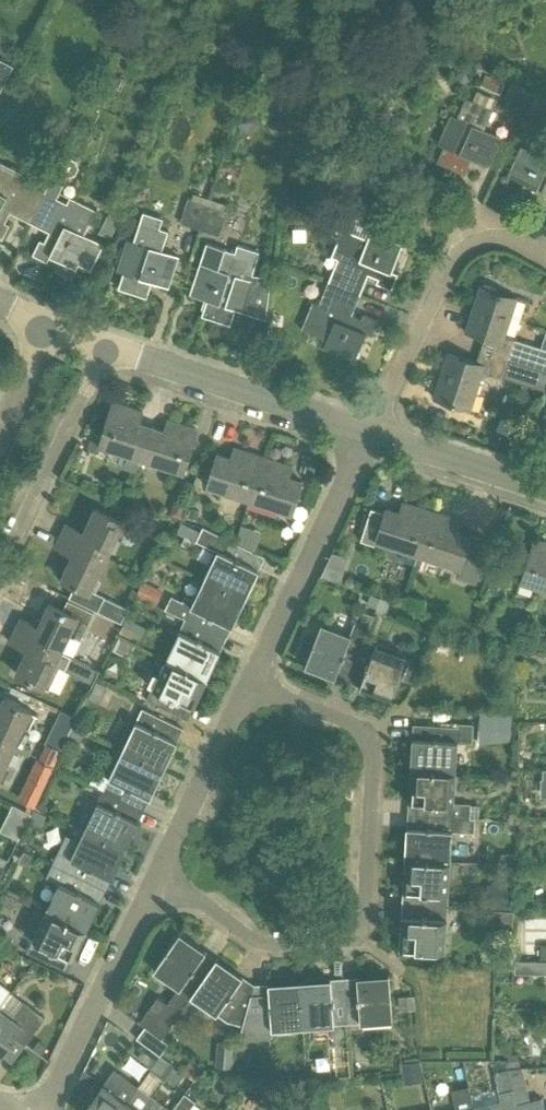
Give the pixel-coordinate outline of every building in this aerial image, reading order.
[(235,57),(231,66),(242,71),(246,61),(235,57)] [(523,114),(534,91),(511,81),(503,100),(506,101),(505,106),(523,114)] [(511,81),(534,91),(523,114),(542,122),(545,113),(545,97),(511,81)] [(488,166),(501,137),(485,130),(494,110),(466,97),(457,117),(451,114),(437,144),(444,147),(437,162),(464,174),(471,159),(488,166)] [(242,110),(237,116),(238,124),(246,130),(252,129),(257,122),(257,115),(251,109),(242,110)] [(537,154),(521,146),(507,175),(524,183),(517,198),(544,210),(545,206),(545,135),(537,154)] [(44,193),(28,223),(49,233),(45,242),(39,239),(31,254),(50,264),(53,257),(75,269),(91,238),(83,234),(95,210),(70,197),(67,203),(57,198),(62,187),(68,177),(75,175),(79,167),(77,161),(64,154),(50,181),(44,193)] [(44,193),(22,182),(25,175),(0,163),(0,239),(2,239),(9,224),(5,223),(10,214),(14,215),(28,223),(44,193)] [(199,229),(209,199),(193,194),(191,199),(188,198),(180,222),(199,229)] [(209,199),(199,229),(219,235),(227,211),(225,210),(226,204),(209,199)] [(160,228),(163,218),(143,211),(139,221),(133,241),(126,239),(116,271),(122,273),(117,288),(146,298),(152,282),(168,288),(178,256),(161,251),(168,231),(160,228)] [(391,289),(398,274),(391,271),(402,244),(370,231),(367,240),(342,229),(330,257),(337,260),(327,283),(359,295),(368,274),(378,278),(376,283),(391,289)] [(235,253),(222,249),(206,244),(200,263),(199,263),(189,295),(205,300),(200,315),(229,325),(235,310),(266,320),(272,276),(253,274),(260,252),(238,244),(235,253)] [(351,315),(359,295),(327,283),(318,305),(312,302),(301,329),(326,339),(323,347),(355,360),(366,333),(372,336),(379,320),(363,314),(361,319),(351,315)] [(504,336),(516,298),(480,287),(465,332),(484,338),(480,350),(509,359),(545,371),(545,349),(504,336)] [(503,378),(509,359),(480,350),(476,362),(448,353),(433,399),(470,411),(482,372),(503,378)] [(142,459),(152,427),(140,423),(143,412),(113,402),(102,434),(93,432),(88,448),(97,451),(99,445),(142,459)] [(184,472),(198,430),(167,420),(164,431),(152,427),(142,459),(184,472)] [(224,423),(217,441),(229,446),(236,427),(224,423)] [(250,499),(264,457),(234,447),(231,457),(218,453),(208,486),(250,499)] [(292,513),(302,480),(290,476),(293,466),(264,457),(250,499),(292,513)] [(173,496),(168,512),(183,517),(188,502),(173,496)] [(365,527),(361,541),(374,545),(375,540),(402,549),(401,555),(402,559),(416,564),(419,554),(433,511),(402,501),(398,513),(385,508),(384,513),(371,508),(369,514),(365,527)] [(190,508),(187,517),(198,520),(200,511),(190,508)] [(66,524),(61,535),(107,557),(117,537),(123,524),(123,522),(95,509),(84,533),(66,524)] [(476,582),(489,541),(458,532),(462,520),(433,511),(419,554),(459,568),(457,575),(476,582)] [(203,579),(245,599),(264,557),(223,538),(223,537),(203,527),(196,541),(216,551),(203,579)] [(61,535),(56,547),(73,555),(62,578),(76,585),(69,598),(98,611),(117,620),(125,624),(127,619),(131,609),(105,597),(91,590),(93,586),(97,577),(107,557),(61,535)] [(534,538),(520,581),(545,589),(545,542),(534,538)] [(491,576),(486,593),(491,594),(497,593),(500,583),(496,578),(491,576)] [(226,639),(245,599),(203,579),(194,599),(185,595),(183,601),(172,596),(165,609),(184,619),(226,639)] [(157,606),(164,592),(142,582),(135,597),(157,606)] [(376,608),(380,597),(370,594),(367,604),(376,608)] [(380,597),(376,608),(386,611),(390,601),(380,597)] [(61,652),(61,651),(69,634),(81,639),(94,612),(68,600),(63,610),(50,604),(38,627),(21,619),(15,630),(61,652)] [(350,634),(321,623),(305,666),(348,682),(364,639),(373,615),(359,610),(350,634)] [(125,624),(120,633),(140,642),(146,627),(136,622),(127,619),(125,624)] [(207,679),(226,639),(184,619),(165,659),(207,679)] [(15,630),(10,641),(27,649),(16,673),(48,688),(60,665),(62,665),(65,668),(71,656),(67,654),(61,651),(61,652),(15,630)] [(119,637),(113,650),(128,658),(135,645),(135,644),(119,636),(119,637)] [(308,657),(315,640),(306,636),(299,654),(308,657)] [(389,698),(405,655),(364,639),(348,682),(389,698)] [(207,679),(165,659),(158,674),(149,670),(143,682),(148,684),(142,698),(188,719),(207,679)] [(36,715),(31,712),(3,699),(0,705),(0,739),(14,746),(15,747),(30,755),(33,747),(23,742),(36,715)] [(163,770),(183,729),(142,709),(122,750),(163,770)] [(69,733),(73,725),(76,718),(61,710),(54,726),(69,733)] [(480,728),(511,730),(512,713),(481,711),(480,728)] [(410,770),(456,773),(457,742),(473,743),(474,724),(458,723),(458,727),(413,724),(410,770)] [(14,746),(0,739),(0,778),(15,747),(14,746)] [(144,810),(163,770),(122,750),(103,790),(144,810)] [(38,758),(28,779),(44,787),(55,766),(54,765),(38,758)] [(454,802),(456,773),(410,770),(407,814),(453,817),(475,819),(475,818),(470,818),(470,803),(454,802)] [(125,850),(144,810),(103,790),(83,830),(87,832),(125,850)] [(475,819),(453,817),(407,814),(405,859),(450,862),(452,831),(474,833),(475,819)] [(517,820),(505,820),(504,829),(516,830),(517,820)] [(106,890),(125,850),(87,832),(83,830),(70,859),(59,854),(54,865),(64,870),(106,890)] [(30,867),(36,857),(24,851),(19,860),(30,867)] [(514,854),(501,853),(500,861),(513,862),(514,854)] [(447,906),(450,862),(405,859),(402,903),(447,906)] [(58,884),(45,910),(87,930),(106,890),(64,870),(54,865),(47,879),(58,884)] [(445,951),(447,906),(402,903),(399,948),(445,951)] [(67,971),(87,930),(45,910),(25,951),(67,971)] [(162,1038),(190,996),(217,958),(180,933),(153,971),(178,988),(167,1004),(157,997),(139,1022),(162,1038)] [(243,1026),(254,984),(217,958),(190,996),(227,1022),(243,1026)] [(348,1024),(392,1021),(389,974),(344,978),(348,1024)] [(302,1027),(348,1024),(344,978),(299,981),(302,1027)] [(259,1030),(302,1027),(299,981),(254,984),(243,1026),(259,1030)] [(0,1055),(15,1035),(25,1044),(45,1017),(11,992),(0,1007),(0,1055)] [(415,995),(399,996),(399,1010),(414,1009),(416,1009),(415,995)] [(157,1053),(165,1043),(166,1042),(164,1040),(145,1026),(137,1038),(157,1053)] [(519,1052),(507,1053),(508,1067),(520,1066),(519,1052)] [(160,1054),(152,1067),(165,1076),(174,1064),(160,1054)] [(234,1056),(218,1055),(217,1066),(233,1067),(234,1056)] [(191,1061),(183,1072),(193,1079),(201,1069),(191,1061)] [(447,1070),(462,1070),(462,1061),(447,1061),(447,1070)] [(138,1085),(115,1068),(102,1086),(84,1109),(119,1109),(125,1102),(138,1085)] [(171,1109),(138,1085),(125,1102),(119,1109),(171,1109)] [(516,1105),(512,1089),(499,1092),(501,1101),(488,1104),(490,1109),(517,1109),(516,1105)] [(542,1098),(517,1104),(513,1089),(512,1089),(516,1105),(517,1109),(545,1109),(542,1098)] [(197,1101),(184,1092),(171,1109),(190,1109),(197,1101)]
